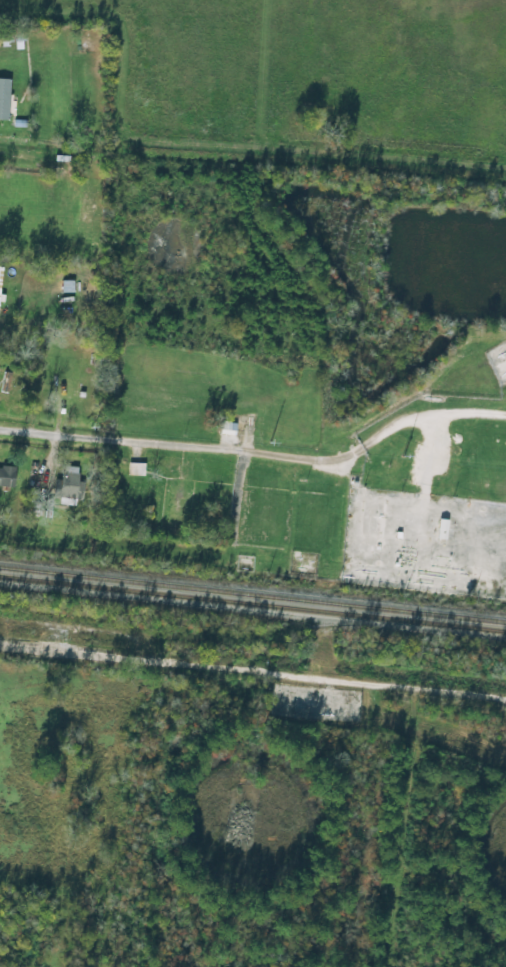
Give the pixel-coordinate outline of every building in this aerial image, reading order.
[(16,271),(0,270),(0,298),(15,298),(16,271)] [(73,280),(62,280),(62,303),(73,303),(73,280)] [(51,393),(76,393),(76,379),(51,379),(51,393)] [(144,475),(144,464),(130,464),(130,475),(144,475)] [(16,486),(17,467),(0,466),(0,485),(16,486)] [(449,539),(449,520),(440,520),(440,539),(449,539)]
